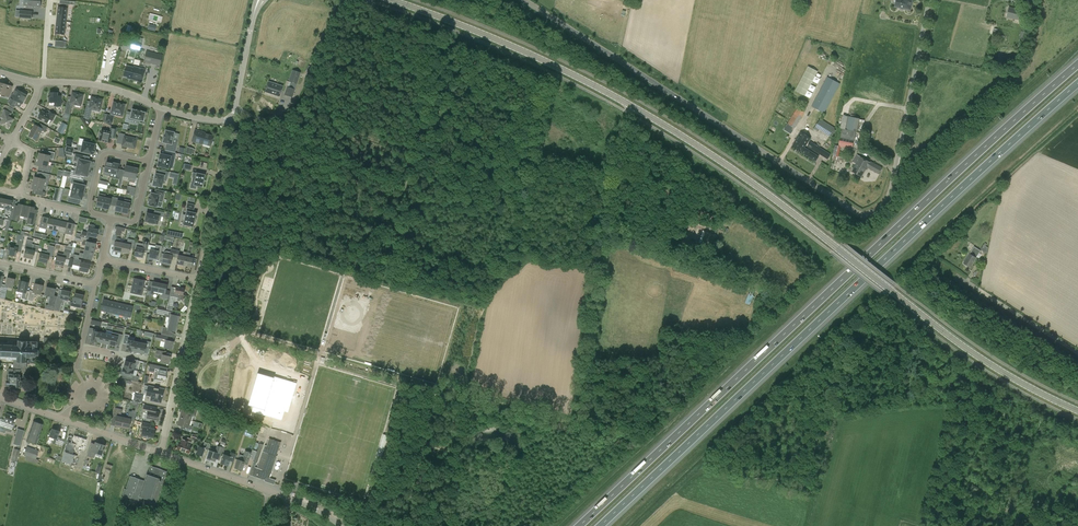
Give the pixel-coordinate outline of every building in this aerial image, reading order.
[(912,0),(896,0),(895,7),(910,10),(912,0)] [(58,7),(57,15),(58,15),(58,20),(66,21),(67,8),(58,7)] [(1021,20),(1023,10),(1009,7),(1007,17),(1021,20)] [(56,25),(55,33),(64,35),(66,21),(58,20),(57,25),(56,25)] [(149,24),(147,32),(154,33),(156,26),(149,24)] [(128,40),(127,47),(140,50),(142,43),(128,40)] [(143,62),(160,66),(162,54),(146,50),(143,62)] [(145,69),(134,67),(134,68),(126,66),(124,76),(131,78),(130,79),(142,82),(145,69)] [(284,95),(292,98),(301,72),(292,69),(284,95)] [(841,84),(827,77),(812,106),(825,113),(841,84)] [(283,86),(268,81),(265,92),(279,96),(283,86)] [(6,96),(9,88),(5,87),(6,84),(0,83),(0,94),(6,96)] [(16,89),(11,98),(9,102),(10,103),(9,105),(14,108),(15,106),(16,106),(18,102),(22,104),(27,95),(16,89)] [(61,98),(58,98),(58,93),(49,93),(49,102),(54,102),(54,106),(61,106),(61,98)] [(81,106),(83,95),(72,93),(70,102),(67,101),(65,114),(70,115),(73,104),(81,106)] [(90,119),(92,108),(95,109),(96,108),(101,109),(103,100),(92,97),(90,106),(87,105),(84,118),(90,119)] [(125,105),(114,102),(113,102),(111,114),(111,116),(107,115),(105,122),(112,124),(114,114),(118,115),(118,113),(123,114),(125,105)] [(791,126),(795,128),(805,112),(798,108),(787,124),(791,126)] [(4,120),(1,124),(9,129),(14,119),(10,117),(12,113),(4,109),(0,117),(0,118),(4,120)] [(143,121),(145,113),(141,112),(141,111),(137,110),(137,111),(132,110),(131,113),(127,112),(125,122),(133,124),(134,119),(143,121)] [(50,111),(48,114),(42,111),(38,119),(48,123),(50,119),(53,121),(56,114),(50,111)] [(840,138),(836,137),(832,155),(839,157),(841,147),(852,149),(856,132),(857,132),(860,119),(843,115),(840,128),(842,129),(840,138)] [(820,119),(814,129),(818,132),(820,129),(830,136),(832,137),(836,130),(834,129),(835,128),(820,119)] [(68,125),(63,122),(58,132),(63,134),(68,125)] [(40,123),(38,127),(35,125),(32,130),(32,131),(29,136),(37,140),(42,131),(45,132),(47,127),(40,123)] [(99,137),(100,137),(99,140),(110,143),(111,138),(115,138),(117,128),(111,126),(110,132),(102,130),(101,133),(100,133),(99,137)] [(164,138),(163,142),(168,143),(167,146),(176,148),(177,143),(172,142),(174,133),(173,132),(173,131),(168,129),(168,131),(166,131),(165,135),(164,135),(163,138),(164,138)] [(195,130),(192,141),(202,144),(202,143),(211,146),(212,144),(213,144),(214,142),(213,141),(214,136),(205,134),(205,133),(195,130)] [(796,141),(792,146),(802,152),(816,161),(819,156),(805,147),(806,145),(809,140),(810,138),(800,132),(795,141),(796,141)] [(137,139),(125,136),(125,134),(119,133),(118,138),(123,139),(122,146),(135,149),(137,139)] [(95,144),(89,143),(90,141),(85,140),(85,142),(83,142),(82,146),(79,145),(78,150),(81,151),(93,154),(93,153),(94,153),(95,150),(94,150),(95,144)] [(810,141),(807,146),(823,156),(826,151),(810,141)] [(195,149),(187,147),(186,153),(191,155),(192,153),(193,154),(195,149)] [(49,162),(50,158),(53,159),(55,152),(46,150),(45,155),(40,153),(38,160),(49,162)] [(168,155),(160,154),(158,166),(168,168),(171,157),(175,158),(176,153),(169,151),(168,155)] [(78,162),(77,166),(89,169),(90,166),(91,166),(92,162),(91,162),(82,160),(83,155),(75,154),(74,161),(78,162)] [(871,162),(870,162),(860,156),(856,163),(857,164),(852,171),(862,177),(866,169),(867,169),(868,167),(879,173),(883,167),(871,161),(871,162)] [(49,165),(49,162),(38,160),(37,166),(44,167),(43,171),(50,172),(52,166),(49,165)] [(107,172),(111,173),(113,163),(107,161),(104,174),(106,175),(107,172)] [(116,177),(119,178),(121,171),(118,170),(119,164),(113,163),(111,173),(117,175),(116,177)] [(123,176),(130,178),(132,167),(126,165),(124,172),(121,171),(119,178),(123,179),(123,176)] [(88,172),(89,169),(77,166),(76,171),(72,170),(70,177),(78,179),(79,175),(87,177),(88,176),(89,176),(90,173),(88,172)] [(138,168),(132,167),(130,178),(136,179),(138,168)] [(154,181),(153,185),(162,187),(164,176),(168,177),(169,173),(162,171),(161,175),(156,174),(155,178),(154,178),(154,181)] [(197,186),(202,187),(203,182),(204,179),(205,175),(197,173),(193,172),(192,177),(196,178),(194,184),(191,184),(190,188),(196,189),(197,186)] [(44,186),(44,185),(47,186),(50,174),(43,173),(41,179),(34,177),(33,183),(44,186)] [(74,183),(72,190),(84,193),(86,185),(80,184),(81,181),(72,179),(71,182),(74,183)] [(47,189),(43,189),(44,186),(33,183),(32,190),(33,190),(32,193),(46,196),(47,189)] [(149,197),(148,201),(149,201),(149,204),(148,204),(148,205),(149,205),(157,207),(157,206),(158,201),(161,201),(162,200),(164,192),(165,192),(164,191),(164,192),(156,190),(156,189),(156,190),(155,194),(152,193),(151,193),(150,197),(149,197)] [(82,200),(84,193),(72,190),(71,197),(69,196),(68,201),(78,204),(79,199),(82,200)] [(96,207),(102,208),(105,197),(102,197),(103,194),(99,193),(96,207)] [(110,203),(113,204),(115,197),(108,196),(107,198),(105,197),(102,208),(109,210),(110,203)] [(115,211),(121,213),(124,202),(118,200),(119,198),(115,197),(113,204),(117,205),(115,211)] [(10,200),(6,200),(4,209),(11,210),(12,210),(11,211),(10,210),(9,217),(8,218),(5,217),(4,220),(11,221),(14,205),(12,205),(13,200),(10,199),(10,200)] [(127,202),(124,202),(121,213),(128,214),(131,201),(128,200),(127,202)] [(184,225),(193,227),(194,222),(195,218),(196,213),(193,212),(193,209),(194,209),(195,205),(188,203),(186,208),(190,209),(189,212),(187,211),(186,215),(183,214),(182,220),(185,221),(184,225)] [(19,221),(20,216),(24,217),(27,206),(19,204),(19,205),(15,204),(12,219),(19,221)] [(38,209),(34,208),(35,207),(27,206),(24,217),(28,218),(27,223),(34,225),(38,209)] [(154,215),(147,213),(145,221),(149,222),(148,223),(154,225),(154,223),(158,224),(159,220),(160,221),(161,217),(163,217),(164,212),(155,210),(154,215)] [(46,229),(49,218),(42,216),(39,228),(46,229)] [(55,220),(49,218),(46,229),(52,230),(55,220)] [(61,221),(55,220),(52,230),(59,232),(61,221)] [(67,223),(61,221),(59,232),(65,233),(67,223)] [(68,222),(67,223),(65,233),(65,234),(72,235),(74,224),(68,222)] [(82,231),(81,237),(87,239),(88,239),(89,236),(96,238),(98,230),(94,229),(95,227),(94,225),(91,224),(90,225),(88,232),(82,231)] [(116,229),(115,235),(121,236),(122,231),(125,232),(125,228),(117,226),(117,227),(116,226),(115,227),(115,228),(115,229),(116,229)] [(86,242),(87,239),(81,237),(75,236),(74,240),(83,242),(82,244),(86,245),(85,250),(94,252),(96,244),(86,242)] [(123,243),(120,243),(121,238),(117,238),(116,242),(114,251),(121,252),(123,243)] [(128,238),(127,244),(123,243),(121,252),(129,254),(130,248),(133,249),(135,240),(128,238)] [(33,259),(34,251),(38,252),(39,246),(32,244),(33,240),(27,239),(25,249),(26,249),(24,257),(33,259)] [(16,246),(8,244),(7,249),(9,249),(8,254),(16,256),(17,251),(20,252),(22,242),(17,240),(16,246)] [(134,249),(136,249),(135,256),(143,258),(143,255),(146,256),(149,242),(144,241),(143,244),(136,242),(134,249)] [(47,264),(49,256),(52,257),(55,246),(48,245),(47,251),(41,250),(39,262),(47,264)] [(157,260),(158,252),(161,253),(163,246),(156,245),(155,250),(151,250),(149,258),(157,260)] [(172,257),(175,257),(177,250),(177,246),(171,245),(170,252),(166,251),(165,252),(165,254),(164,254),(162,262),(171,264),(172,257)] [(64,266),(65,259),(68,259),(70,253),(71,253),(72,247),(66,246),(64,254),(58,253),(55,264),(64,266)] [(970,267),(976,258),(981,251),(974,247),(970,254),(964,263),(970,267)] [(85,250),(84,253),(80,252),(79,255),(71,253),(70,257),(79,259),(79,256),(83,257),(83,258),(92,260),(94,252),(85,250)] [(182,256),(179,255),(180,251),(177,250),(175,257),(178,258),(177,264),(184,265),(187,252),(184,251),(182,256)] [(193,258),(189,258),(190,252),(187,252),(184,265),(192,267),(193,258)] [(73,265),(80,266),(79,271),(88,273),(90,264),(82,263),(82,260),(79,259),(70,257),(68,266),(72,267),(73,265)] [(8,287),(13,288),(15,279),(7,278),(6,285),(2,284),(0,293),(0,298),(2,299),(3,292),(6,293),(8,287)] [(135,281),(134,286),(142,287),(143,284),(144,284),(145,280),(134,278),(133,280),(135,281)] [(29,291),(26,291),(28,283),(20,281),(18,291),(22,292),(21,298),(27,300),(29,291)] [(153,296),(154,293),(158,294),(160,283),(153,282),(152,287),(148,286),(146,295),(153,296)] [(170,291),(166,290),(167,285),(160,283),(158,294),(162,295),(161,298),(168,299),(170,291)] [(30,290),(29,291),(27,300),(33,301),(35,293),(41,294),(43,286),(35,284),(33,291),(30,290)] [(142,287),(134,286),(132,285),(132,288),(133,288),(132,293),(131,293),(140,295),(142,296),(142,295),(141,295),(142,291),(143,292),(144,288),(142,287)] [(57,296),(54,295),(55,289),(47,287),(45,295),(50,296),(48,305),(52,306),(51,310),(54,310),(57,296)] [(176,287),(175,293),(170,292),(167,309),(172,310),(174,300),(180,301),(180,299),(182,300),(184,289),(176,287)] [(63,303),(63,299),(68,300),(70,291),(62,290),(61,296),(58,296),(55,310),(60,312),(62,303),(63,303)] [(72,300),(71,306),(74,306),(81,308),(84,295),(75,293),(73,301),(72,300)] [(108,311),(110,302),(111,301),(108,301),(108,302),(103,301),(103,299),(100,310),(100,311),(101,309),(104,310),(104,311),(108,312),(108,311)] [(116,313),(118,304),(118,303),(116,302),(115,304),(110,302),(108,311),(112,312),(112,313),(115,314),(116,313)] [(123,315),(126,306),(126,305),(123,304),(123,305),(118,304),(116,313),(121,314),(120,315),(123,316),(123,315)] [(131,307),(126,306),(123,315),(127,316),(127,317),(131,318),(133,307),(131,306),(131,307)] [(156,314),(170,317),(169,322),(177,324),(179,316),(171,314),(171,311),(157,308),(156,314)] [(169,322),(168,328),(163,327),(161,334),(168,336),(169,331),(176,332),(177,324),(169,322)] [(91,340),(97,342),(99,332),(93,331),(91,340)] [(99,332),(97,342),(103,343),(105,333),(99,332)] [(111,335),(109,345),(116,346),(116,345),(117,340),(121,341),(122,335),(112,332),(111,335)] [(111,335),(105,333),(103,343),(109,345),(111,335)] [(132,351),(134,341),(128,339),(129,335),(125,334),(123,343),(127,344),(126,350),(132,351)] [(155,340),(165,342),(164,348),(172,349),(174,341),(168,340),(168,337),(156,334),(155,340)] [(1,359),(2,359),(6,359),(6,361),(12,361),(12,359),(14,360),(13,367),(27,368),(27,362),(30,362),(30,363),(36,363),(37,358),(35,358),(35,356),(38,355),(39,356),(39,355),(39,354),(39,351),(40,350),(39,350),(37,349),(38,342),(31,341),(31,342),(27,342),(28,341),(27,341),(19,341),(18,340),(19,341),(18,343),(13,343),(14,341),(8,341),(8,342),(3,342),(3,341),(2,341),(2,342),(0,342),(0,359),(1,359)] [(138,352),(141,341),(140,341),(140,342),(134,341),(135,341),(134,341),(132,351),(138,352)] [(141,341),(138,352),(144,354),(145,353),(146,348),(149,349),(150,342),(147,341),(147,343),(141,341)] [(155,357),(162,358),(161,363),(169,364),(171,356),(164,355),(165,351),(153,349),(153,351),(156,352),(155,357)] [(123,368),(134,370),(135,363),(138,364),(139,361),(130,358),(129,362),(126,361),(125,361),(124,367),(123,367),(123,368)] [(155,372),(155,374),(154,380),(161,382),(162,379),(166,380),(167,371),(164,370),(165,367),(150,364),(149,371),(155,372)] [(133,375),(134,370),(123,368),(122,374),(123,375),(126,375),(126,379),(138,381),(139,377),(134,376),(134,377),(132,377),(133,375)] [(9,369),(9,374),(8,378),(7,378),(6,386),(14,386),(14,388),(22,388),(23,381),(21,381),(21,378),(20,377),(21,369),(9,369)] [(257,373),(248,405),(254,406),(252,411),(281,420),(284,411),(287,400),(290,401),(295,384),(273,378),(257,373)] [(149,386),(147,395),(152,396),(151,400),(160,402),(161,396),(162,396),(162,395),(163,389),(149,386)] [(133,401),(142,403),(144,396),(135,394),(133,401)] [(147,419),(157,421),(159,412),(156,412),(157,408),(144,405),(143,412),(146,412),(145,414),(148,414),(147,419)] [(187,407),(186,411),(182,410),(180,417),(191,420),(192,415),(195,416),(197,410),(187,407)] [(113,416),(117,417),(115,426),(122,427),(124,417),(121,417),(122,409),(115,408),(113,416)] [(129,411),(127,418),(124,417),(122,427),(129,429),(131,421),(134,421),(136,412),(129,411)] [(6,414),(4,420),(2,420),(1,423),(0,426),(7,428),(6,431),(11,433),(14,424),(16,417),(6,414)] [(193,426),(189,425),(191,420),(180,417),(178,425),(184,426),(183,430),(191,432),(193,426)] [(43,424),(33,421),(27,441),(36,444),(43,424)] [(141,428),(143,429),(142,436),(153,438),(155,430),(154,429),(155,425),(142,422),(141,428)] [(65,439),(58,437),(60,431),(52,428),(49,436),(54,438),(53,443),(63,446),(65,439)] [(22,437),(16,435),(14,444),(20,445),(22,437)] [(82,451),(84,446),(84,447),(87,439),(74,435),(73,437),(69,436),(67,441),(68,442),(62,461),(74,465),(79,450),(82,451)] [(191,448),(190,447),(191,442),(190,442),(191,439),(187,437),(186,440),(182,438),(180,444),(179,443),(177,449),(189,453),(191,448)] [(265,446),(264,450),(267,452),(268,449),(276,452),(278,447),(279,448),(281,443),(269,439),(267,446),(265,446)] [(94,458),(96,453),(102,455),(105,445),(96,442),(95,444),(91,442),(87,456),(94,458)] [(203,457),(205,449),(208,450),(210,444),(205,442),(203,447),(198,446),(195,454),(203,457)] [(260,444),(249,475),(268,482),(277,457),(263,452),(257,468),(256,468),(254,472),(253,472),(257,462),(257,463),(264,445),(260,444)] [(217,445),(215,452),(210,450),(207,458),(215,461),(216,459),(220,460),(224,448),(217,445)] [(24,455),(36,459),(39,450),(27,446),(24,455)] [(11,460),(17,462),(20,450),(14,448),(11,460)] [(228,466),(230,460),(233,462),(236,454),(231,452),(229,456),(224,454),(221,463),(228,466)] [(235,468),(242,470),(245,464),(248,465),(250,458),(243,455),(241,461),(238,460),(235,468)] [(167,472),(150,466),(147,474),(143,485),(138,483),(139,479),(130,476),(126,489),(125,488),(122,495),(155,506),(167,472)]
